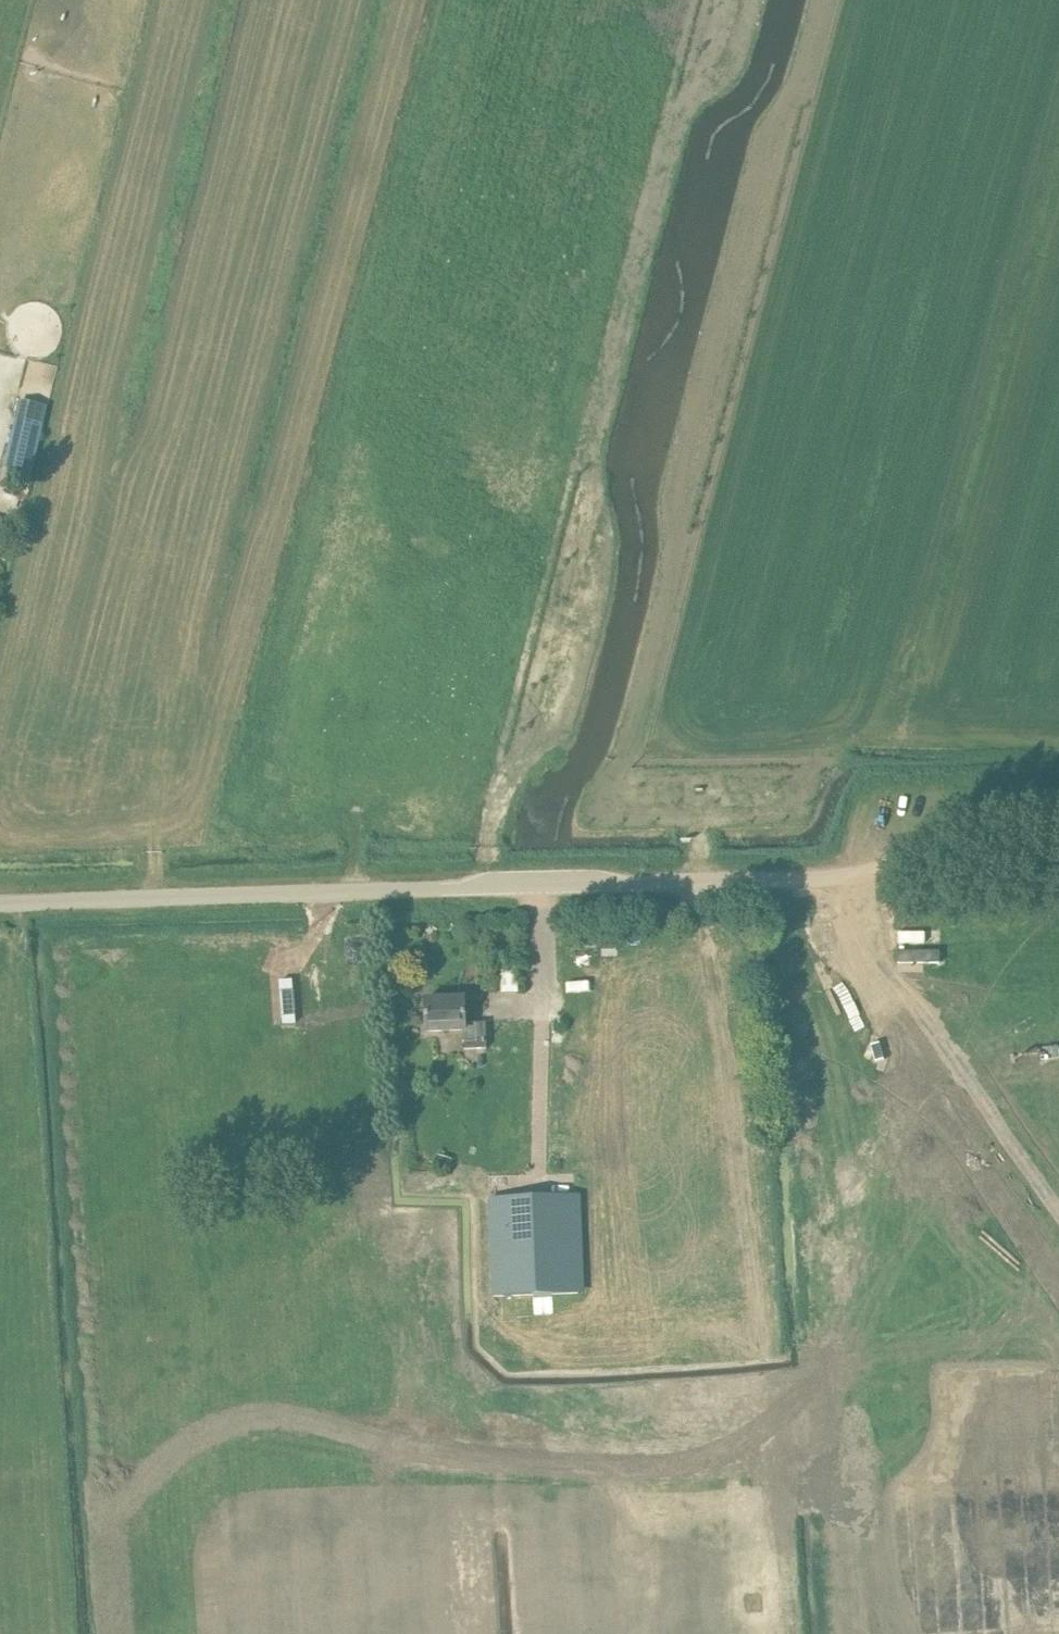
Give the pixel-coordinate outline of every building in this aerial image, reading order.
[(13,430),(4,469),(31,475),(32,475),(44,424),(48,406),(20,400),(16,417),(13,430)] [(465,1049),(486,1049),(484,1023),(464,1024),(464,999),(424,1000),(426,1033),(464,1032),(465,1049)] [(554,1297),(554,1305),(579,1304),(579,1296),(575,1205),(488,1208),(492,1298),(554,1297)]
